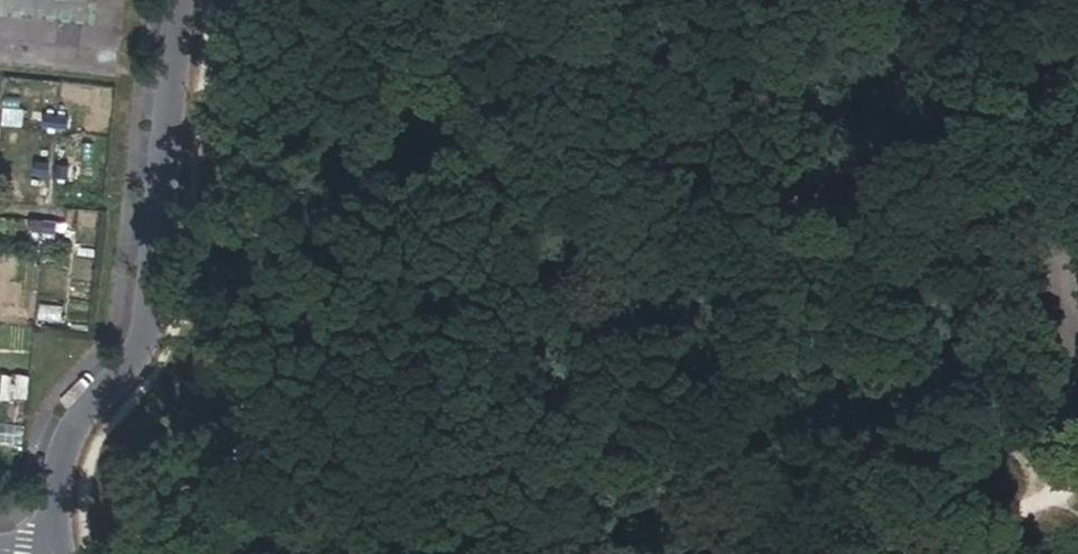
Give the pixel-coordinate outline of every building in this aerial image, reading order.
[(32,220),(31,233),(58,236),(60,223),(32,220)]
